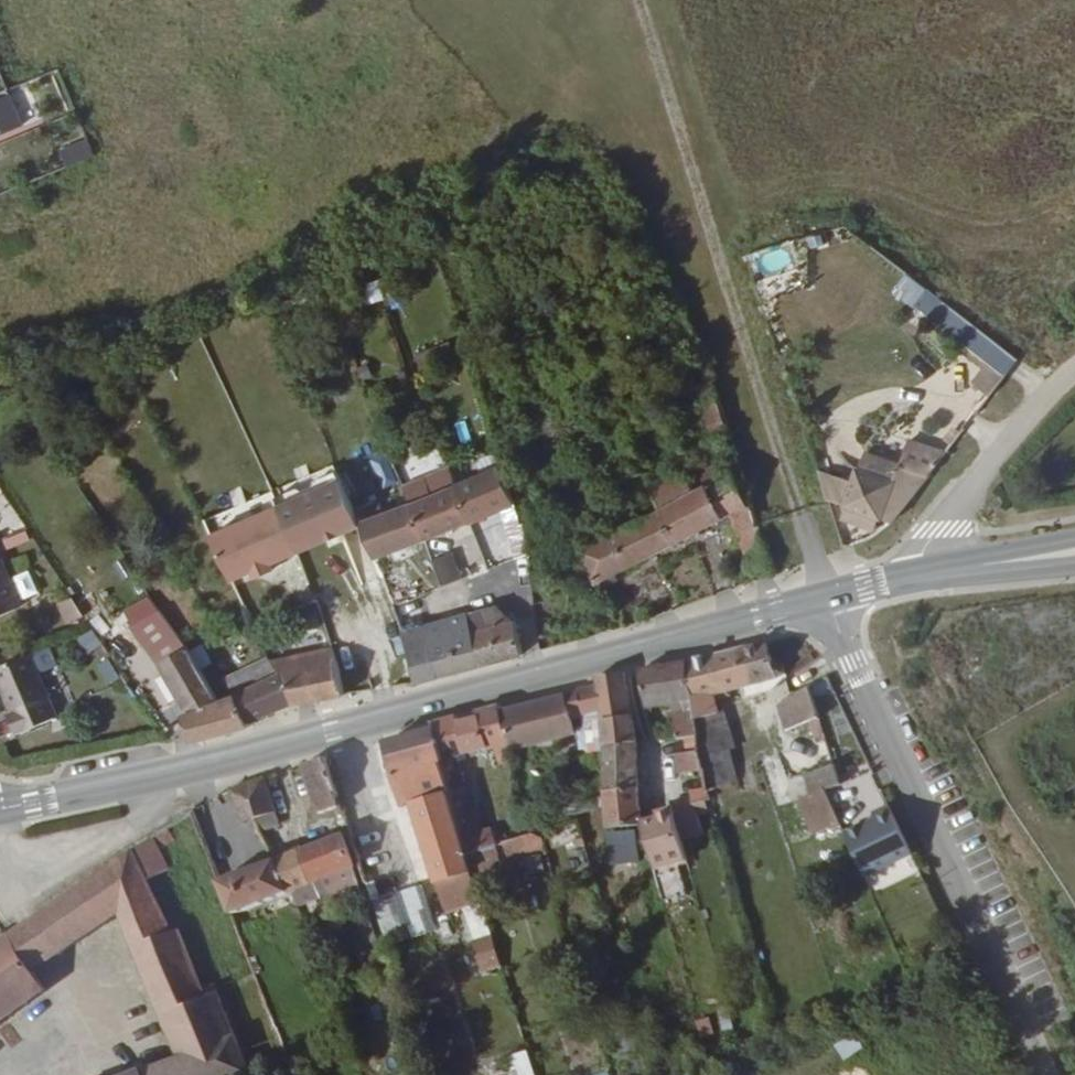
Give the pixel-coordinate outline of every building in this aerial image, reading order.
[(0,102),(0,138),(24,128),(12,97),(0,102)] [(91,143),(65,154),(71,169),(97,159),(91,143)] [(377,278),(359,283),(364,306),(383,302),(377,278)] [(991,398),(1006,378),(990,364),(973,384),(991,398)] [(854,475),(844,470),(835,488),(834,491),(835,494),(839,498),(852,503),(866,469),(897,480),(904,464),(869,449),(854,475)] [(504,500),(522,494),(508,455),(461,472),(474,511),(480,508),(504,500)] [(932,466),(936,471),(945,460),(940,456),(932,466)] [(844,470),(819,457),(829,484),(835,488),(844,470)] [(461,472),(455,458),(409,476),(415,490),(431,527),(474,511),(461,472)] [(740,500),(751,535),(763,519),(756,495),(753,495),(734,458),(720,464),(724,469),(697,481),(686,459),(656,476),(664,494),(682,529),(698,521),(699,524),(708,521),(707,517),(740,500)] [(895,498),(912,504),(931,477),(904,464),(897,480),(866,469),(852,503),(887,517),(895,498)] [(349,474),(345,466),(279,496),(283,505),(349,474)] [(358,495),(349,474),(283,505),(304,550),(338,534),(349,529),(369,520),(358,495)] [(431,527),(415,490),(388,500),(383,486),(358,495),(369,520),(380,542),(387,567),(398,564),(392,551),(391,552),(387,543),(431,527)] [(677,534),(683,530),(682,529),(664,494),(662,497),(659,492),(652,496),(654,501),(618,517),(616,511),(599,518),(600,523),(585,531),(603,568),(676,532),(677,534)] [(507,511),(526,504),(522,494),(504,500),(507,511)] [(887,517),(898,521),(912,504),(895,498),(887,517)] [(521,548),(532,543),(530,511),(526,504),(507,511),(521,548)] [(283,505),(216,536),(238,581),(259,571),(275,564),(304,550),(283,505)] [(352,536),(349,529),(338,534),(342,540),(352,536)] [(462,542),(441,551),(451,574),(471,566),(462,542)] [(19,597),(0,547),(0,605),(19,597)] [(275,564),(259,571),(262,576),(277,569),(275,564)] [(401,568),(389,573),(396,594),(410,588),(401,568)] [(410,588),(396,594),(406,622),(427,615),(416,586),(410,588)] [(321,594),(298,605),(301,612),(323,603),(321,594)] [(485,654),(525,644),(520,611),(497,594),(470,601),(485,654)] [(72,596),(55,603),(64,623),(80,617),(72,596)] [(444,665),(485,654),(470,601),(429,613),(444,665)] [(182,634),(164,605),(138,622),(162,660),(191,703),(195,731),(251,717),(248,711),(236,682),(218,690),(182,634)] [(421,671),(444,665),(429,613),(427,615),(406,622),(421,671)] [(86,653),(100,646),(91,628),(77,636),(86,653)] [(216,646),(224,642),(216,628),(208,633),(216,646)] [(187,630),(182,634),(218,690),(236,682),(219,658),(216,661),(198,632),(191,636),(187,630)] [(312,657),(287,662),(297,693),(345,683),(331,632),(307,639),(312,657)] [(781,653),(771,633),(740,641),(752,675),(789,663),(790,657),(788,652),(781,653)] [(717,685),(722,684),(752,675),(740,641),(691,653),(697,690),(717,685)] [(0,656),(0,674),(11,701),(49,685),(31,643),(0,656)] [(703,725),(697,690),(691,653),(645,662),(651,698),(678,693),(684,728),(690,728),(703,725)] [(794,666),(790,657),(789,663),(752,675),(755,685),(781,677),(794,666)] [(297,693),(287,662),(236,682),(248,711),(297,693)] [(584,680),(586,704),(607,701),(609,709),(633,706),(627,664),(604,667),(605,676),(584,680)] [(822,704),(814,674),(802,679),(801,682),(787,689),(798,713),(822,704)] [(717,685),(731,740),(738,738),(730,701),(726,702),(722,684),(717,685)] [(712,783),(721,780),(738,772),(731,740),(717,685),(697,690),(703,725),(707,744),(708,759),(711,775),(712,783)] [(798,713),(787,689),(782,692),(792,716),(798,713)] [(501,761),(514,758),(513,741),(505,703),(503,697),(481,704),(483,712),(491,741),(502,737),(501,761)] [(610,738),(636,734),(633,706),(609,709),(611,723),(610,738)] [(438,715),(440,721),(458,788),(472,783),(462,749),(469,747),(460,715),(458,709),(438,715)] [(469,747),(491,741),(483,712),(467,716),(466,713),(460,715),(469,747)] [(421,798),(443,870),(480,858),(477,846),(473,831),(471,824),(458,788),(440,721),(390,736),(409,801),(421,798)] [(690,728),(694,744),(707,744),(703,725),(690,728)] [(609,782),(640,779),(636,734),(610,738),(609,782)] [(689,761),(708,759),(707,744),(694,744),(687,745),(689,761)] [(815,782),(826,777),(840,770),(835,751),(808,761),(815,782)] [(324,756),(295,762),(307,814),(336,808),(324,756)] [(276,762),(258,768),(261,781),(280,775),(276,762)] [(256,822),(271,817),(269,811),(261,781),(258,768),(236,775),(256,822)] [(868,774),(851,780),(859,801),(876,795),(868,774)] [(282,795),(286,793),(280,775),(261,781),(269,811),(284,806),(282,795)] [(695,797),(720,792),(721,780),(712,783),(711,775),(692,779),(695,797)] [(609,816),(644,812),(642,802),(640,779),(609,782),(609,792),(609,813),(609,816)] [(458,788),(471,824),(487,821),(481,801),(478,802),(472,783),(458,788)] [(343,817),(348,815),(341,786),(336,788),(343,817)] [(812,836),(839,824),(824,787),(796,799),(812,836)] [(269,811),(271,817),(292,811),(286,793),(282,795),(284,806),(269,811)] [(676,799),(680,816),(696,811),(692,794),(675,796),(676,799)] [(644,812),(666,889),(690,881),(681,852),(689,850),(680,816),(676,799),(659,801),(659,812),(644,812)] [(584,848),(593,845),(582,808),(551,819),(555,830),(577,823),(584,848)] [(842,833),(863,877),(911,854),(890,810),(842,833)] [(251,1068),(214,975),(204,979),(182,923),(176,925),(152,876),(176,859),(164,838),(179,828),(171,816),(14,924),(40,960),(125,901),(184,1045),(123,1070),(122,1064),(92,1074),(232,1074),(251,1068)] [(518,848),(552,838),(548,820),(512,833),(518,848)] [(503,837),(506,836),(501,822),(473,831),(477,846),(481,845),(503,837)] [(317,874),(321,888),(350,878),(345,863),(362,855),(351,825),(306,842),(317,874)] [(509,858),(503,837),(481,845),(486,865),(509,858)] [(280,851),(291,883),(317,874),(306,842),(280,851)] [(225,872),(241,915),(296,897),(291,883),(280,851),(225,872)] [(450,891),(486,878),(480,858),(443,870),(450,891)] [(372,885),(390,933),(440,919),(424,870),(372,885)] [(14,924),(10,918),(0,924),(0,930),(5,926),(7,929),(14,924)] [(11,1003),(14,1006),(21,1001),(20,998),(30,991),(32,993),(40,989),(38,985),(50,977),(40,960),(14,924),(7,929),(5,926),(0,930),(0,1011),(11,1003)] [(488,955),(505,950),(498,924),(481,929),(488,955)] [(369,944),(379,967),(390,963),(382,939),(369,944)] [(833,1045),(841,1059),(860,1049),(852,1035),(833,1045)] [(506,1054),(509,1074),(531,1074),(527,1050),(506,1054)]
